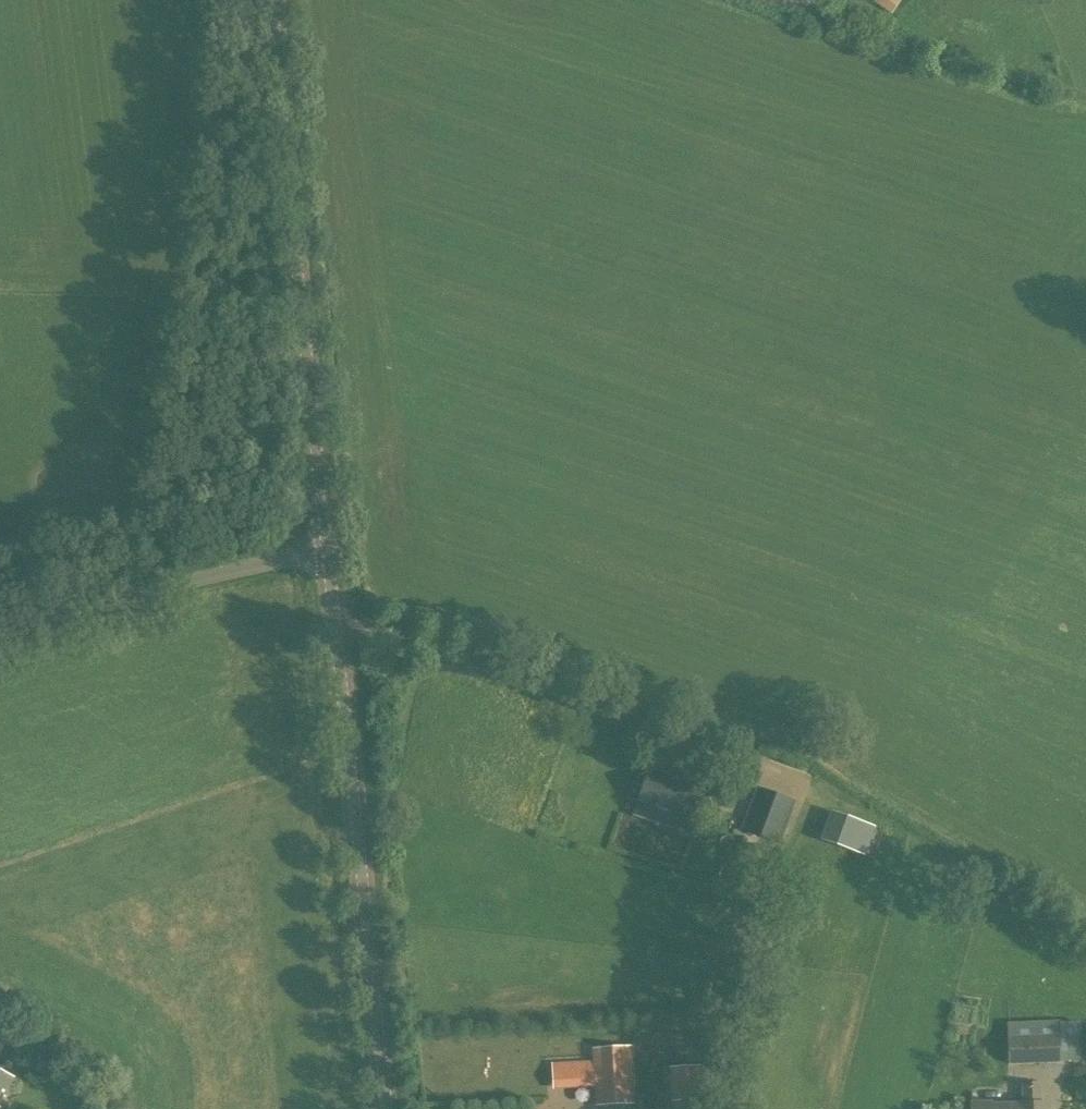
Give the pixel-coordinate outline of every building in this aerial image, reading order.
[(650,772),(639,804),(634,816),(673,830),(683,801),(704,809),(709,794),(688,786),(689,785),(650,772)] [(780,842),(795,802),(755,787),(740,827),(780,842)] [(818,837),(866,854),(877,824),(829,807),(818,837)] [(1061,1063),(1059,1036),(1059,1023),(1007,1025),(1008,1066),(1061,1063)] [(596,1051),(596,1063),(597,1084),(598,1095),(629,1093),(626,1049),(625,1050),(626,1062),(609,1062),(609,1050),(596,1051)] [(584,1084),(597,1084),(596,1063),(583,1064),(584,1084)] [(693,1067),(676,1068),(677,1085),(678,1106),(674,1106),(674,1108),(700,1108),(698,1067),(693,1067)] [(0,1075),(0,1103),(11,1080),(0,1075)] [(992,1106),(992,1101),(970,1102),(970,1108),(1046,1108),(1046,1104),(1040,1104),(1040,1084),(1021,1085),(1021,1105),(992,1106)]
